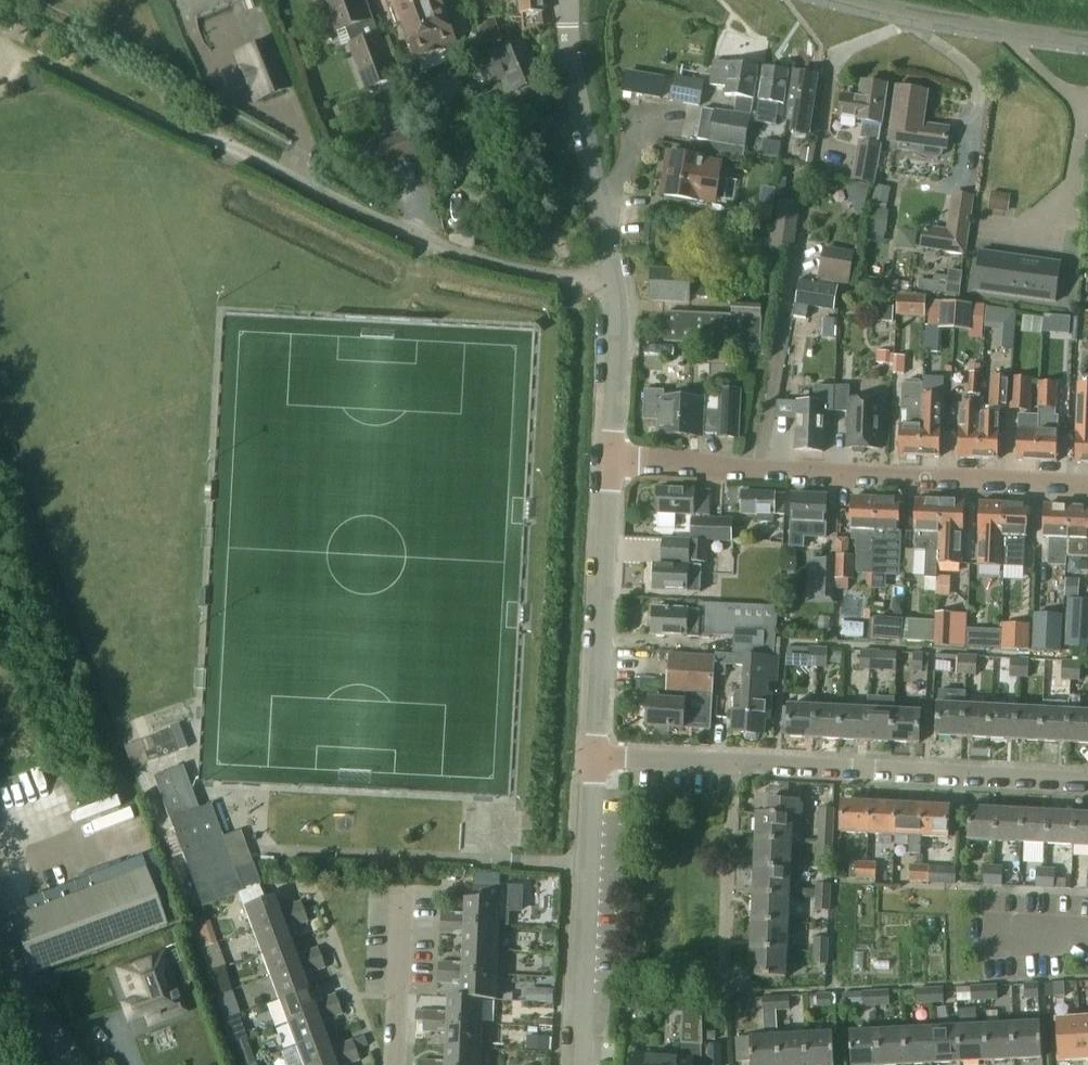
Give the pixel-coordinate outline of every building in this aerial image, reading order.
[(329,4),(339,32),(352,28),(357,43),(380,35),(369,2),(364,4),(363,0),(327,0),(329,4)] [(454,37),(457,32),(453,19),(447,18),(441,0),(396,0),(408,34),(405,37),(408,44),(412,46),(416,56),(456,42),(454,37)] [(522,16),(545,13),(543,0),(520,0),(522,16)] [(504,38),(496,21),(478,29),(486,46),(504,38)] [(380,35),(357,43),(353,44),(370,90),(397,80),(380,35)] [(532,89),(531,87),(540,83),(523,42),(500,52),(497,46),(481,53),(493,80),(508,73),(516,93),(520,91),(521,94),(532,89)] [(257,104),(289,91),(270,45),(238,57),(244,72),(243,73),(249,89),(251,89),(257,104)] [(715,62),(711,86),(728,88),(727,95),(737,97),(735,114),(750,117),(751,110),(753,99),(754,99),(759,68),(731,63),(731,65),(715,62)] [(785,105),(790,72),(765,69),(757,122),(776,125),(779,104),(785,105)] [(668,97),(671,75),(630,70),(627,93),(668,97)] [(810,135),(819,77),(796,73),(790,110),(797,111),(793,133),(810,135)] [(674,76),(670,102),(701,107),(705,82),(674,76)] [(864,83),(862,99),(843,96),(840,118),(864,121),(861,139),(879,142),(888,87),(864,83)] [(943,156),(943,149),(945,149),(948,131),(922,127),(927,92),(899,88),(893,132),(903,133),(901,143),(900,143),(899,150),(919,153),(922,157),(938,159),(943,156)] [(750,117),(735,114),(702,109),(697,140),(710,142),(708,156),(744,161),(750,117)] [(410,131),(390,138),(398,163),(419,156),(410,131)] [(852,181),(876,185),(882,144),(858,140),(852,181)] [(722,164),(705,161),(671,156),(664,196),(699,201),(715,204),(722,164)] [(550,173),(542,158),(526,166),(534,181),(550,173)] [(993,209),(1013,210),(1014,193),(993,192),(993,209)] [(952,196),(947,230),(924,226),(921,248),(966,255),(975,200),(952,196)] [(801,201),(779,199),(773,245),(795,248),(801,201)] [(822,254),(820,271),(851,275),(854,251),(840,249),(839,256),(822,254)] [(1057,303),(1062,264),(980,254),(975,292),(1057,303)] [(708,299),(709,275),(653,271),(652,301),(689,303),(689,298),(708,299)] [(946,292),(947,290),(948,283),(920,279),(919,289),(946,292)] [(796,305),(835,311),(839,288),(800,282),(796,305)] [(927,297),(898,295),(897,316),(926,317),(927,297)] [(929,325),(955,328),(956,301),(942,300),(942,302),(931,301),(929,325)] [(973,303),(956,301),(955,328),(983,330),(985,306),(973,305),(973,303)] [(732,303),(732,315),(666,311),(664,341),(761,346),(763,317),(762,304),(732,303)] [(1013,349),(1015,308),(986,307),(985,328),(1000,328),(999,348),(1013,349)] [(907,375),(908,357),(895,356),(894,374),(907,375)] [(970,395),(980,395),(981,365),(971,364),(970,395)] [(990,409),(1009,410),(1011,377),(992,376),(990,409)] [(1011,377),(1009,410),(1031,411),(1033,378),(1011,377)] [(901,456),(920,457),(922,397),(924,397),(923,384),(920,381),(907,380),(904,384),(903,384),(901,411),(907,411),(906,426),(902,426),(901,456)] [(1038,416),(1036,461),(1058,462),(1059,432),(1059,416),(1057,416),(1057,408),(1058,382),(1040,380),(1038,416)] [(1087,464),(1087,384),(1078,384),(1077,433),(1076,463),(1087,464)] [(834,385),(834,412),(850,412),(850,399),(851,386),(834,385)] [(647,392),(646,420),(662,420),(661,434),(703,436),(703,434),(718,435),(720,435),(720,437),(739,438),(741,390),(720,389),(719,393),(719,406),(719,412),(704,411),(705,402),(701,402),(665,400),(665,392),(647,392)] [(924,397),(922,397),(920,457),(941,458),(942,427),(940,427),(941,398),(924,397)] [(850,412),(848,449),(852,449),(852,451),(855,454),(862,455),(865,452),(865,449),(869,449),(880,450),(882,400),(850,399),(850,412)] [(820,405),(807,405),(798,405),(796,452),(823,453),(825,413),(820,412),(820,405)] [(959,459),(979,460),(981,413),(981,407),(961,406),(959,459)] [(982,407),(981,407),(981,413),(979,460),(998,460),(1000,414),(982,413),(982,407)] [(1018,461),(1036,461),(1038,416),(1020,415),(1018,461)] [(693,516),(692,540),(708,541),(708,542),(718,543),(719,519),(710,518),(711,492),(695,491),(695,490),(659,489),(658,514),(658,529),(676,529),(676,515),(693,516)] [(743,492),(742,514),(758,515),(758,521),(760,523),(773,523),(775,522),(775,516),(775,515),(785,515),(786,494),(776,494),(743,492)] [(792,523),(791,547),(804,548),(805,537),(826,538),(827,524),(828,497),(794,495),(792,523)] [(872,574),(873,555),(874,531),(876,499),(854,498),(853,530),(853,541),(857,541),(857,554),(857,571),(859,573),(872,574)] [(873,555),(872,574),(897,575),(901,500),(876,499),(874,531),(873,555)] [(939,566),(937,566),(940,502),(918,501),(917,533),(916,551),(926,552),(925,591),(936,592),(937,579),(938,579),(939,566)] [(965,503),(940,502),(937,566),(939,566),(963,566),(963,535),(965,503)] [(980,554),(979,566),(1002,567),(1002,566),(1003,554),(1005,505),(982,504),(980,554)] [(1002,566),(1002,567),(1024,568),(1026,538),(1026,537),(1027,538),(1028,522),(1028,506),(1005,505),(1003,554),(1002,566)] [(1046,506),(1045,538),(1053,538),(1051,565),(1066,565),(1067,557),(1069,507),(1046,506)] [(1067,557),(1087,558),(1087,508),(1069,507),(1067,557)] [(734,519),(719,519),(718,543),(733,543),(734,519)] [(663,539),(661,565),(656,565),(655,591),(688,592),(701,593),(702,566),(691,565),(691,563),(707,564),(708,542),(708,541),(692,540),(663,539)] [(837,539),(836,589),(849,589),(849,579),(853,579),(854,556),(846,556),(846,539),(837,539)] [(1083,594),(1083,578),(1069,578),(1069,595),(1083,594)] [(1065,646),(1073,646),(1087,647),(1087,601),(1068,600),(1065,646)] [(654,609),(652,636),(688,638),(688,636),(700,637),(700,639),(710,640),(711,637),(734,637),(734,645),(733,654),(733,656),(736,656),(774,657),(774,656),(778,607),(698,602),(698,608),(689,608),(689,611),(654,609)] [(935,621),(934,642),(935,642),(935,645),(953,647),(955,615),(936,614),(935,621)] [(1034,650),(1059,651),(1060,616),(1035,615),(1034,650)] [(875,640),(902,641),(903,620),(875,618),(875,640)] [(902,641),(934,642),(935,621),(903,620),(902,641)] [(1004,624),(1002,648),(1019,649),(1029,650),(1030,625),(1004,624)] [(968,647),(992,648),(1002,648),(1002,631),(969,630),(968,647)] [(810,667),(818,667),(819,649),(811,649),(810,667)] [(828,649),(819,649),(818,667),(828,668),(828,649)] [(862,651),(861,669),(870,670),(871,651),(862,651)] [(881,652),(871,651),(870,670),(880,670),(881,652)] [(914,653),(913,673),(922,673),(923,654),(914,653)] [(667,692),(667,693),(687,694),(697,695),(714,696),(714,695),(714,686),(716,665),(716,658),(715,658),(670,655),(667,692)] [(734,712),(732,734),(744,735),(746,739),(757,740),(760,736),(765,736),(766,714),(771,714),(772,714),(773,694),(772,694),(768,693),(768,685),(772,685),(778,686),(779,658),(778,657),(774,657),(736,656),(736,658),(736,666),(742,666),(747,667),(746,680),(745,691),(740,691),(735,696),(734,712)] [(957,674),(967,674),(968,656),(958,656),(957,674)] [(977,657),(968,656),(967,674),(976,675),(977,657)] [(1010,678),(1019,678),(1020,658),(1011,658),(1010,678)] [(1029,659),(1020,658),(1019,678),(1028,679),(1029,659)] [(1071,680),(1072,661),(1062,660),(1061,679),(1071,680)] [(1072,661),(1071,680),(1081,680),(1082,661),(1072,661)] [(938,691),(936,736),(963,738),(965,707),(966,693),(938,691)] [(649,698),(648,727),(684,730),(685,720),(699,721),(712,722),(714,696),(697,695),(687,694),(686,701),(649,698)] [(1042,711),(1041,742),(1067,744),(1068,713),(1069,703),(1043,701),(1042,711)] [(787,738),(814,740),(816,707),(789,706),(787,738)] [(814,740),(840,741),(842,708),(816,707),(814,740)] [(963,738),(989,739),(990,708),(965,707),(963,738)] [(840,741),(866,742),(868,710),(842,708),(840,741)] [(1017,710),(990,708),(989,739),(1015,741),(1017,710)] [(866,742),(892,744),(894,711),(868,710),(866,742)] [(1042,711),(1017,710),(1015,741),(1040,742),(1042,711)] [(894,711),(892,744),(919,745),(921,713),(894,711)] [(1067,744),(1087,745),(1087,714),(1068,713),(1067,744)] [(158,760),(157,759),(177,752),(169,730),(138,741),(146,765),(158,760)] [(239,893),(257,885),(260,884),(253,865),(235,868),(211,804),(199,809),(183,766),(154,777),(175,834),(164,838),(172,858),(182,853),(202,907),(239,893)] [(36,796),(39,808),(77,800),(74,788),(36,796)] [(647,795),(634,795),(633,804),(646,805),(647,795)] [(793,831),(793,817),(803,817),(803,802),(769,800),(768,814),(758,814),(756,841),(792,843),(803,843),(803,831),(793,831)] [(842,833),(869,835),(871,804),(843,803),(842,833)] [(98,832),(142,814),(138,804),(94,823),(98,832)] [(869,835),(896,836),(897,805),(871,804),(869,835)] [(922,837),(924,807),(897,805),(896,836),(910,837),(909,854),(921,855),(922,837)] [(951,808),(924,807),(922,837),(950,839),(951,808)] [(821,808),(819,835),(819,844),(834,844),(835,809),(821,808)] [(996,842),(997,810),(971,809),(969,841),(996,842)] [(1023,812),(997,810),(996,842),(1022,844),(1023,812)] [(1049,813),(1023,812),(1022,844),(1048,845),(1049,813)] [(1075,814),(1049,813),(1048,845),(1074,846),(1075,814)] [(1075,814),(1074,846),(1087,847),(1087,815),(1075,814)] [(791,870),(792,843),(756,841),(755,868),(791,870)] [(833,858),(834,844),(819,844),(818,857),(833,858)] [(856,880),(867,880),(868,863),(858,862),(856,880)] [(877,863),(868,863),(867,880),(876,881),(877,863)] [(910,882),(920,882),(921,865),(911,865),(910,882)] [(921,865),(920,882),(929,883),(930,866),(921,865)] [(994,886),(995,867),(985,866),(984,886),(994,886)] [(995,867),(994,886),(1003,887),(1004,868),(995,867)] [(755,868),(754,895),(790,896),(791,870),(755,868)] [(1046,889),(1047,869),(1037,868),(1036,889),(1046,889)] [(1047,869),(1046,889),(1055,890),(1056,869),(1047,869)] [(167,926),(146,870),(11,920),(32,976),(167,926)] [(475,887),(500,888),(501,888),(502,875),(476,874),(475,887)] [(817,884),(816,898),(831,899),(832,886),(817,884)] [(257,885),(239,893),(244,908),(263,901),(257,885)] [(475,887),(475,901),(476,901),(500,902),(500,888),(475,887)] [(754,895),(753,923),(789,924),(790,896),(754,895)] [(263,901),(244,908),(253,932),(286,919),(282,908),(278,910),(273,897),(263,901)] [(831,899),(816,898),(816,911),(831,912),(831,899)] [(462,914),(461,925),(500,927),(501,902),(500,902),(476,901),(475,901),(467,900),(467,914),(462,914)] [(300,902),(282,908),(286,919),(305,913),(300,902)] [(305,913),(286,919),(290,930),(308,923),(305,913)] [(442,913),(442,924),(461,925),(462,914),(442,913)] [(286,919),(253,932),(261,955),(291,944),(286,931),(290,930),(286,919)] [(194,927),(201,949),(204,948),(214,980),(228,975),(211,922),(194,927)] [(753,923),(752,950),(788,951),(789,924),(753,923)] [(442,924),(442,934),(461,934),(461,925),(442,924)] [(461,925),(461,934),(466,935),(465,949),(499,951),(500,927),(461,925)] [(814,952),(829,953),(830,939),(815,939),(814,952)] [(291,944),(261,955),(270,978),(303,965),(299,954),(295,956),(291,944)] [(317,948),(299,954),(303,965),(322,959),(317,948)] [(460,963),(459,974),(498,976),(499,951),(465,949),(465,964),(460,963)] [(788,951),(752,950),(751,977),(786,979),(788,951)] [(829,953),(814,952),(814,966),(829,966),(829,953)] [(179,1014),(175,1003),(178,1002),(175,995),(177,994),(163,955),(126,968),(136,993),(129,996),(131,1002),(121,1006),(127,1024),(145,1017),(148,1025),(179,1014)] [(322,959),(303,965),(307,976),(325,969),(322,959)] [(440,963),(440,973),(459,974),(460,963),(440,963)] [(303,965),(270,978),(278,1001),(308,990),(303,977),(307,976),(303,965)] [(440,973),(440,983),(459,984),(459,974),(440,973)] [(459,974),(459,984),(464,984),(463,998),(483,999),(497,1000),(498,976),(459,974)] [(1055,983),(1055,997),(1065,996),(1064,983),(1055,983)] [(1039,984),(1025,984),(1026,999),(1039,998),(1039,984)] [(972,1002),(984,1001),(983,986),(971,987),(972,1002)] [(983,986),(984,1001),(999,1001),(998,986),(983,986)] [(227,1020),(244,1014),(234,989),(217,995),(227,1020)] [(930,1004),(930,989),(918,990),(918,1005),(930,1004)] [(945,1004),(944,989),(930,989),(930,1004),(945,1004)] [(308,990),(278,1001),(287,1024),(320,1012),(316,1001),(312,1002),(308,990)] [(891,1006),(890,991),(876,992),(876,1007),(891,1006)] [(876,1007),(876,992),(864,992),(864,1007),(876,1007)] [(335,994),(316,1001),(320,1012),(339,1005),(335,994)] [(819,1010),(832,1009),(831,994),(818,995),(819,1010)] [(776,1038),(775,1012),(774,997),(764,998),(766,1038),(737,1039),(738,1063),(752,1062),(752,1064),(778,1064),(776,1038)] [(790,1011),(790,997),(774,997),(775,1012),(790,1011)] [(445,1012),(444,1023),(482,1024),(483,999),(463,998),(458,998),(450,998),(449,1012),(445,1012)] [(339,1005),(320,1012),(324,1022),(342,1015),(339,1005)] [(682,1057),(631,1055),(631,1064),(703,1064),(702,1045),(704,1045),(701,1006),(683,1005),(681,1045),(682,1045),(682,1057)] [(425,1011),(425,1022),(444,1023),(445,1012),(425,1011)] [(320,1012),(287,1024),(295,1047),(325,1036),(320,1023),(324,1022),(320,1012)] [(1083,1060),(1080,1020),(1057,1021),(1058,1029),(1060,1062),(1083,1060)] [(425,1022),(424,1032),(444,1033),(444,1023),(425,1022)] [(444,1023),(444,1033),(448,1033),(448,1048),(481,1049),(482,1024),(444,1023)] [(1014,1061),(1042,1060),(1040,1024),(1012,1026),(1014,1061)] [(1014,1061),(1012,1026),(985,1027),(987,1063),(1014,1061)] [(987,1063),(985,1027),(958,1028),(960,1064),(987,1063)] [(958,1028),(932,1030),(933,1064),(938,1064),(960,1064),(958,1028)] [(906,1064),(933,1064),(932,1030),(905,1031),(906,1064)] [(718,1031),(708,1031),(708,1040),(718,1040),(718,1031)] [(878,1032),(879,1064),(906,1064),(905,1031),(878,1032)] [(878,1032),(850,1034),(851,1064),(879,1064),(878,1032)] [(804,1036),(805,1064),(834,1064),(833,1035),(804,1036)] [(295,1047),(302,1064),(317,1064),(337,1058),(333,1047),(329,1048),(325,1036),(295,1047)] [(776,1038),(778,1064),(805,1064),(804,1036),(776,1038)] [(352,1040),(333,1047),(337,1058),(356,1051),(352,1040)] [(708,1044),(708,1064),(723,1064),(722,1045),(708,1044)] [(442,1064),(481,1064),(481,1049),(448,1048),(447,1062),(443,1062),(442,1064)] [(337,1058),(340,1064),(350,1064),(360,1062),(356,1051),(337,1058)]
